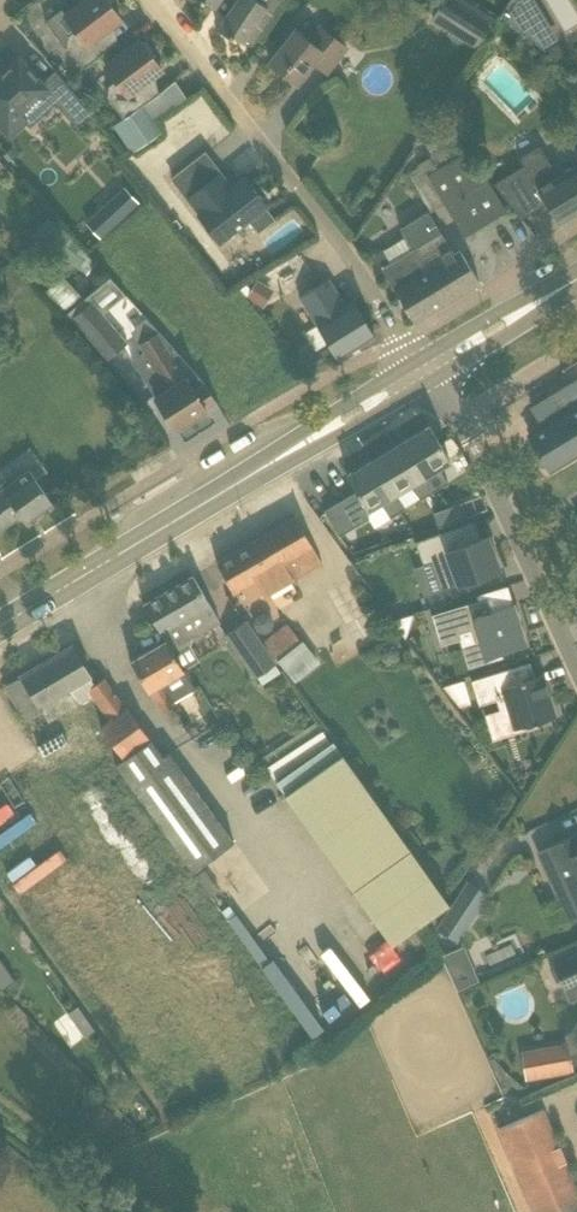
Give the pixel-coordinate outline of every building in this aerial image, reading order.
[(119,41),(118,39),(117,40),(108,28),(122,18),(112,6),(113,0),(84,0),(65,14),(76,29),(68,35),(67,45),(83,68),(119,41)] [(234,4),(218,27),(232,37),(234,34),(244,41),(266,8),(274,13),(283,0),(229,0),(234,4)] [(476,46),(493,18),(464,0),(445,0),(433,20),(476,46)] [(551,42),(525,0),(509,0),(500,14),(543,47),(551,42)] [(270,61),(297,82),(314,61),(327,72),(347,47),(321,26),(310,40),(295,28),(270,61)] [(159,90),(158,89),(157,89),(149,78),(162,68),(153,56),(154,50),(148,41),(142,41),(140,39),(106,65),(116,79),(109,85),(107,96),(122,117),(159,90)] [(0,76),(0,126),(9,136),(28,119),(21,112),(47,87),(20,57),(0,76)] [(67,82),(50,97),(76,126),(92,111),(67,82)] [(438,110),(447,96),(430,85),(421,99),(438,110)] [(159,130),(142,105),(114,125),(132,149),(159,130)] [(488,180),(448,133),(427,147),(439,168),(429,174),(464,234),(505,210),(488,180)] [(559,223),(576,212),(576,165),(559,176),(544,150),(523,162),(525,165),(494,183),(522,218),(547,203),(559,223)] [(221,239),(267,203),(261,196),(266,193),(256,181),(252,185),(245,176),(232,186),(220,171),(188,197),(221,239)] [(105,204),(86,222),(101,238),(120,220),(105,204)] [(58,252),(71,235),(55,223),(49,232),(42,241),(58,252)] [(461,250),(454,254),(441,232),(413,249),(406,236),(374,255),(414,321),(435,309),(434,307),(476,281),(478,283),(480,281),(461,250)] [(78,267),(87,254),(71,235),(58,252),(78,267)] [(80,294),(62,274),(44,291),(62,311),(80,294)] [(375,335),(354,300),(345,305),(328,278),(300,296),(317,323),(303,331),(313,348),(327,340),(338,358),(375,335)] [(274,289),(258,279),(247,297),(263,307),(274,289)] [(105,360),(125,344),(92,301),(71,317),(105,360)] [(205,408),(216,401),(205,383),(194,390),(158,331),(154,334),(140,318),(128,329),(140,342),(139,342),(144,350),(133,358),(156,395),(155,395),(176,428),(206,409),(205,408)] [(528,434),(550,470),(576,454),(576,380),(550,396),(561,414),(528,434)] [(416,459),(434,490),(448,481),(439,466),(450,460),(430,425),(400,443),(411,462),(416,459)] [(400,443),(374,458),(395,493),(396,492),(410,484),(422,497),(434,490),(416,459),(411,462),(400,443)] [(357,490),(339,501),(354,526),(369,517),(368,508),(380,501),(389,517),(405,508),(396,492),(395,493),(374,458),(347,474),(357,490)] [(54,504),(29,470),(0,491),(0,529),(21,514),(28,523),(54,504)] [(339,501),(325,509),(340,535),(354,526),(339,501)] [(462,502),(447,507),(453,521),(467,516),(462,502)] [(453,521),(447,507),(434,512),(439,526),(453,521)] [(324,565),(296,516),(217,562),(235,593),(255,581),(265,599),(324,565)] [(451,566),(458,583),(500,568),(492,546),(488,547),(484,536),(481,537),(475,519),(415,541),(423,563),(431,561),(434,569),(451,566)] [(221,623),(217,616),(193,575),(144,604),(160,631),(165,639),(175,655),(192,645),(194,637),(221,623)] [(494,610),(490,596),(434,613),(444,643),(464,637),(463,632),(474,629),(477,641),(483,639),(487,655),(529,642),(517,603),(494,610)] [(376,607),(365,613),(382,640),(393,633),(376,607)] [(413,613),(392,620),(405,637),(406,637),(414,615),(413,613)] [(256,677),(276,664),(246,620),(226,633),(256,677)] [(264,641),(280,660),(296,684),(323,665),(305,639),(302,642),(286,623),(264,641)] [(165,639),(131,660),(162,712),(177,704),(175,700),(195,688),(175,655),(165,639)] [(78,704),(70,691),(91,678),(72,646),(6,685),(26,720),(42,711),(49,721),(78,704)] [(534,722),(555,716),(543,674),(534,677),(530,662),(471,680),(479,705),(502,697),(507,714),(510,713),(515,731),(535,724),(534,722)] [(88,688),(93,695),(109,718),(100,724),(123,758),(149,739),(103,678),(95,684),(88,688)] [(464,678),(442,685),(460,706),(472,702),(464,678)] [(260,758),(268,767),(276,778),(330,740),(322,729),(321,730),(316,722),(260,758)] [(8,767),(18,762),(0,730),(0,753),(8,767)] [(194,871),(235,840),(170,752),(163,757),(149,739),(123,758),(116,763),(194,871)] [(539,851),(559,895),(571,890),(576,904),(576,833),(539,851)] [(461,890),(436,927),(457,942),(482,904),(461,890)] [(228,931),(214,941),(238,973),(252,963),(228,931)] [(576,981),(576,955),(555,965),(565,987),(576,981)] [(0,958),(0,986),(2,988),(15,979),(0,958)] [(476,973),(454,982),(457,990),(479,981),(476,973)] [(565,987),(570,999),(576,996),(576,981),(565,987)] [(309,985),(299,992),(322,1024),(332,1017),(309,985)] [(95,1029),(78,1005),(69,1012),(85,1036),(95,1029)] [(574,1072),(569,1042),(521,1050),(526,1080),(574,1072)] [(495,1058),(487,1059),(502,1076),(521,1092),(527,1089),(506,1069),(495,1058)] [(537,1211),(551,1211),(576,1201),(576,1189),(543,1109),(501,1127),(537,1211)]
